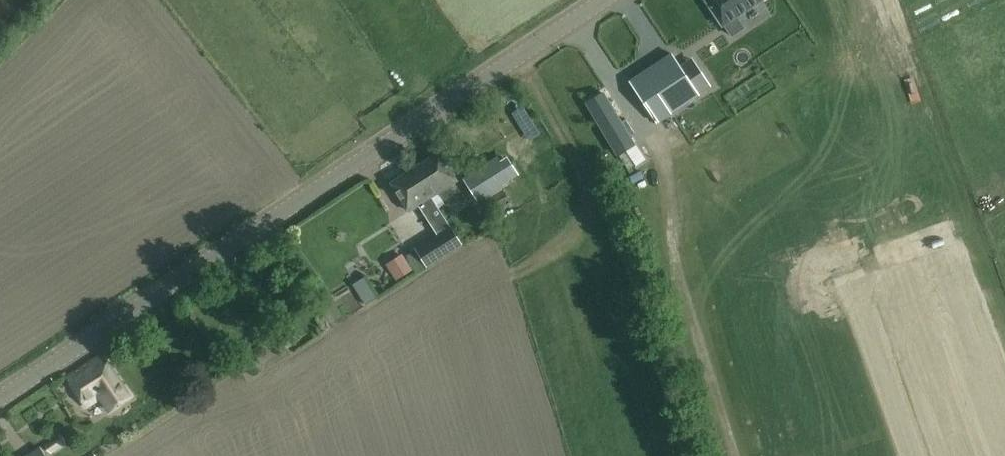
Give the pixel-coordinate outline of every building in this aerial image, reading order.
[(721,27),(723,26),(731,38),(742,30),(735,18),(762,0),(703,0),(721,27)] [(651,67),(630,81),(643,101),(657,122),(678,109),(699,95),(685,74),(671,53),(651,67)] [(462,245),(432,196),(457,180),(439,152),(391,182),(409,211),(419,205),(436,234),(414,247),(415,249),(412,251),(423,269),(462,245)] [(499,156),(463,178),(477,201),(513,179),(499,156)] [(505,191),(494,198),(490,200),(497,211),(512,202),(505,191)] [(411,269),(401,252),(387,261),(398,278),(411,269)] [(353,284),(353,285),(365,304),(376,298),(364,278),(364,277),(353,284)] [(103,355),(69,379),(88,406),(101,397),(111,411),(132,396),(103,355)] [(40,446),(24,455),(47,455),(40,446)]
